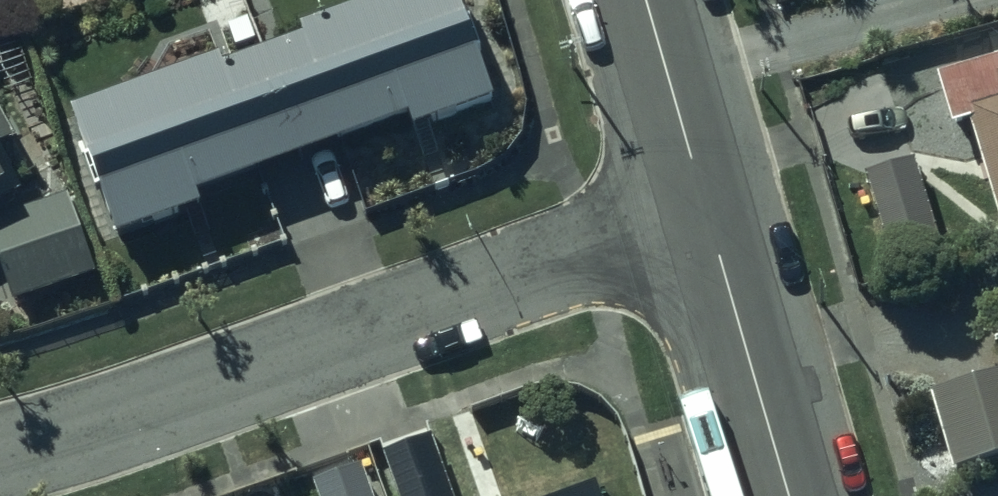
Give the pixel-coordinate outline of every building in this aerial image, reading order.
[(80,127),(124,250),(205,218),(202,206),(412,130),(417,143),(495,113),(479,64),(486,61),(479,34),(470,37),(458,0),(426,0),(307,43),(309,55),(232,82),(228,71),(80,127)] [(989,35),(997,64),(939,79),(951,125),(968,120),(997,228),(997,33),(989,35)] [(0,115),(0,156),(17,146),(0,115)] [(913,163),(864,175),(888,257),(936,242),(913,163)] [(21,202),(0,165),(0,213),(21,202)] [(0,228),(0,272),(13,311),(95,283),(68,205),(0,228)] [(930,394),(953,473),(997,460),(997,376),(930,394)] [(382,453),(398,495),(453,495),(430,436),(382,453)] [(316,495),(374,495),(363,465),(311,484),(316,495)] [(569,495),(598,495),(594,486),(569,495)]
